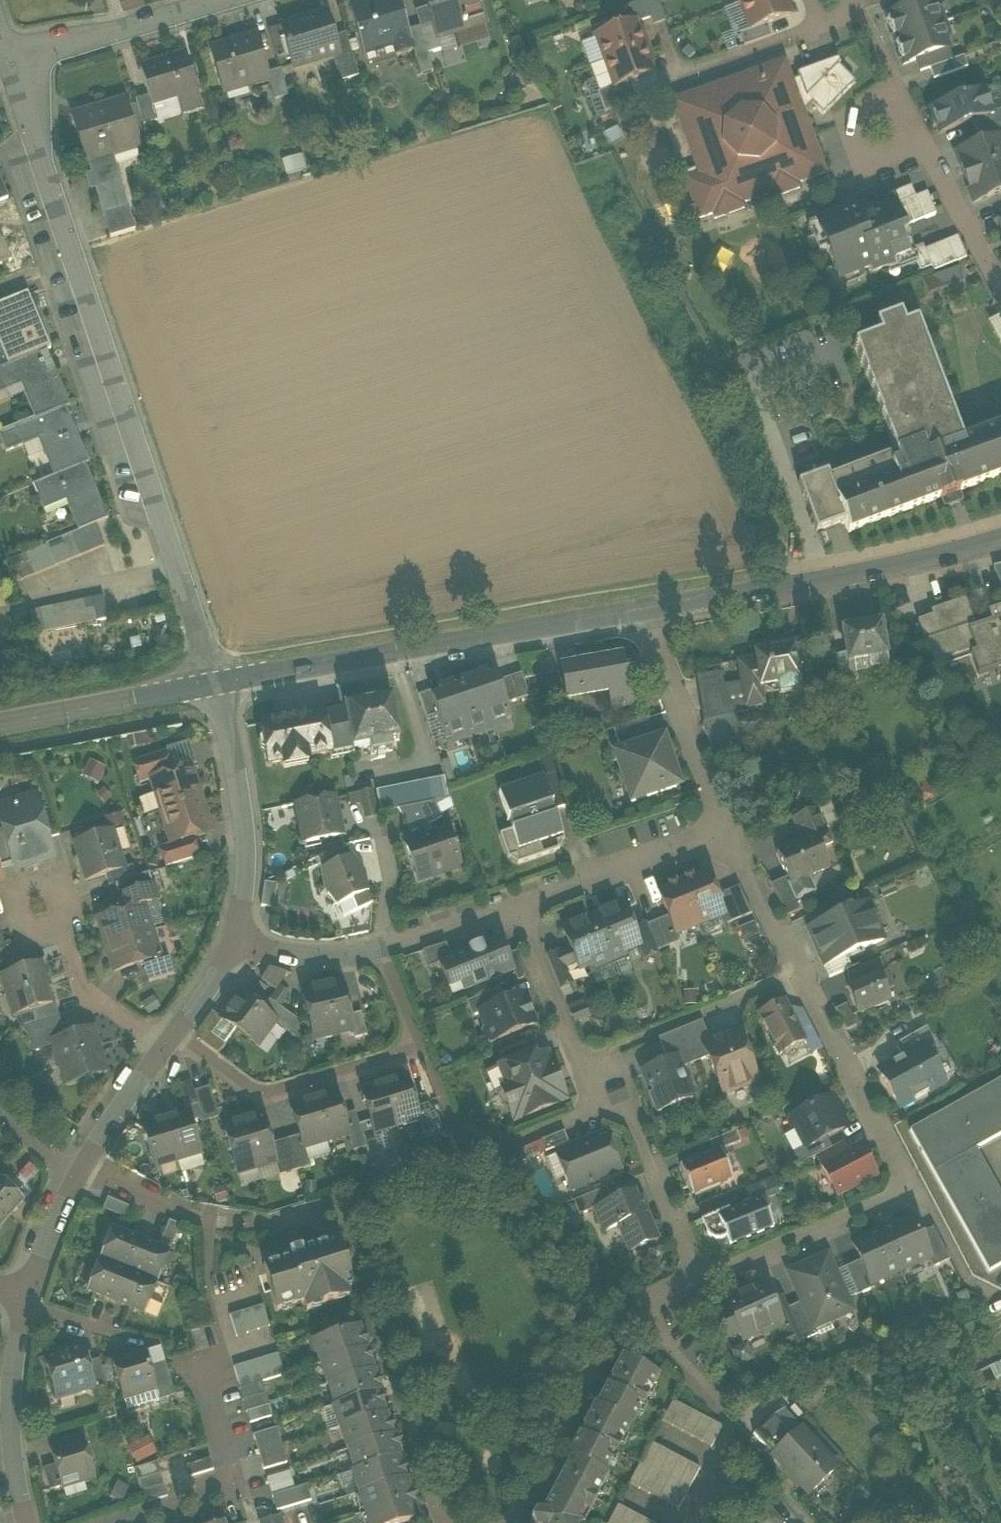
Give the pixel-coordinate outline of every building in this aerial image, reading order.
[(369,64),(413,50),(408,31),(398,0),(370,0),(350,6),(365,57),(366,56),(369,64)] [(436,39),(437,38),(450,35),(449,31),(484,21),(478,0),(424,0),(427,9),(431,24),(436,39)] [(653,25),(666,21),(658,0),(646,0),(630,6),(635,20),(636,23),(651,18),(653,25)] [(741,4),(751,30),(767,25),(791,16),(786,1),(788,0),(752,0),(741,4)] [(894,40),(944,22),(940,11),(935,9),(934,9),(931,0),(930,0),(897,12),(886,16),(894,40)] [(897,12),(930,0),(893,0),(897,12)] [(751,30),(741,4),(723,10),(732,37),(741,34),(751,30)] [(415,12),(420,27),(431,24),(427,9),(415,12)] [(279,25),(280,28),(327,14),(326,12),(279,25)] [(288,54),(291,66),(337,52),(338,52),(334,38),(327,14),(280,28),(288,54)] [(596,38),(605,61),(649,46),(645,34),(641,35),(636,23),(635,20),(595,35),(596,38)] [(449,31),(450,35),(452,34),(486,24),(484,21),(449,31)] [(948,34),(944,22),(894,40),(903,65),(916,60),(948,49),(945,39),(946,39),(948,34)] [(431,24),(420,27),(428,54),(441,50),(437,38),(436,39),(431,24)] [(741,34),(745,45),(771,36),(767,25),(751,30),(741,34)] [(415,58),(428,54),(420,27),(408,31),(413,50),(415,58)] [(268,31),(276,58),(288,54),(280,28),(268,31)] [(335,59),(341,82),(358,77),(346,34),(334,38),(338,52),(337,52),(339,57),(334,58),(335,59)] [(437,38),(441,50),(443,55),(457,51),(452,34),(450,35),(437,38)] [(210,49),(222,90),(251,81),(253,86),(269,81),(267,75),(256,35),(210,49)] [(588,67),(605,61),(596,38),(580,44),(588,67)] [(653,57),(649,46),(605,61),(614,87),(614,88),(631,82),(654,74),(649,59),(653,57)] [(920,72),(930,68),(952,60),(948,49),(916,60),(920,72)] [(337,52),(291,66),(293,71),(335,59),(334,58),(339,57),(337,52)] [(428,54),(415,58),(421,75),(433,72),(428,54)] [(183,114),(183,116),(203,110),(186,56),(140,70),(148,97),(152,108),(153,108),(178,100),(183,114)] [(964,56),(952,60),(930,68),(934,80),(968,67),(964,56)] [(800,79),(792,82),(803,112),(812,103),(823,115),(855,82),(838,65),(840,64),(838,58),(798,73),(800,79)] [(605,61),(588,67),(593,80),(585,85),(596,116),(605,113),(598,93),(614,87),(605,61)] [(672,101),(696,169),(699,175),(685,180),(699,219),(713,214),(715,219),(744,208),(742,203),(768,194),(770,199),(799,188),(798,183),(825,173),(803,112),(792,82),(786,65),(727,87),(725,82),(672,101)] [(269,81),(275,101),(288,97),(280,71),(267,75),(269,81)] [(656,77),(654,74),(631,82),(638,101),(658,94),(652,79),(656,77)] [(224,95),(253,86),(251,81),(222,90),(224,95)] [(598,93),(605,113),(638,101),(631,82),(614,88),(614,87),(598,93)] [(1000,110),(1000,96),(997,85),(984,90),(992,114),(1000,110)] [(940,133),(972,122),(993,115),(992,114),(984,90),(983,89),(927,109),(932,123),(936,122),(940,133)] [(137,100),(144,126),(157,122),(153,108),(152,108),(148,97),(137,100)] [(153,108),(157,122),(183,114),(178,100),(153,108)] [(73,120),(86,161),(112,153),(138,146),(125,104),(73,120)] [(972,122),(976,134),(979,133),(1000,125),(1000,110),(992,114),(993,115),(972,122)] [(983,144),(1000,138),(1000,125),(979,133),(983,144)] [(618,126),(602,134),(608,147),(624,139),(618,126)] [(965,178),(1000,165),(1000,138),(983,144),(956,154),(961,167),(965,178)] [(86,161),(103,215),(128,208),(112,153),(86,161)] [(302,154),(281,160),(286,176),(307,169),(302,154)] [(965,178),(969,190),(969,189),(974,203),(1000,193),(1000,165),(965,178)] [(682,174),(685,180),(699,175),(696,169),(682,174)] [(890,195),(894,206),(905,201),(915,197),(911,186),(890,195)] [(927,192),(916,197),(925,218),(936,214),(927,192)] [(914,223),(925,218),(916,197),(915,197),(905,201),(914,223)] [(903,227),(914,223),(905,201),(894,206),(903,227)] [(826,250),(838,281),(870,268),(872,273),(914,256),(912,250),(903,227),(894,206),(869,215),(868,213),(862,210),(856,212),(855,208),(808,227),(818,253),(826,250)] [(103,215),(109,237),(135,229),(128,208),(103,215)] [(12,261),(0,232),(0,266),(12,261)] [(958,237),(947,241),(955,262),(966,258),(958,237)] [(944,267),(955,262),(947,241),(936,246),(944,267)] [(920,271),(931,266),(925,250),(923,245),(912,250),(914,256),(920,271)] [(933,271),(944,267),(936,246),(925,250),(931,266),(933,271)] [(958,267),(922,281),(927,295),(963,282),(958,267)] [(15,363),(39,353),(46,350),(49,349),(38,320),(33,322),(22,295),(0,304),(0,338),(4,336),(15,363)] [(853,344),(895,453),(922,442),(927,456),(963,442),(917,319),(905,324),(901,313),(876,323),(880,334),(853,344)] [(1000,342),(1000,313),(987,321),(999,343),(1000,342)] [(15,363),(4,336),(0,338),(0,369),(15,363)] [(54,370),(46,350),(39,353),(44,366),(40,367),(43,374),(54,370)] [(35,419),(62,409),(65,407),(69,406),(54,370),(43,374),(40,367),(44,366),(39,353),(15,363),(0,369),(0,396),(22,387),(24,394),(35,419)] [(24,394),(22,387),(0,396),(0,404),(24,394)] [(76,434),(65,407),(62,409),(73,436),(76,434)] [(47,446),(59,475),(85,464),(88,463),(76,434),(73,436),(62,409),(35,419),(15,428),(22,446),(38,439),(48,435),(51,444),(47,446)] [(15,428),(0,434),(0,439),(6,453),(22,446),(15,428)] [(830,478),(846,519),(850,531),(941,498),(945,508),(963,501),(959,491),(1000,475),(1000,428),(963,442),(927,456),(922,442),(895,453),(830,478)] [(44,452),(54,477),(59,475),(47,446),(51,444),(48,435),(38,439),(44,452)] [(38,439),(22,446),(28,459),(44,452),(38,439)] [(108,519),(85,464),(59,475),(54,477),(33,485),(44,511),(67,502),(79,531),(83,530),(95,524),(108,519)] [(817,531),(846,519),(830,478),(827,472),(798,483),(817,531)] [(967,511),(963,501),(945,508),(948,517),(967,511)] [(95,524),(83,530),(92,552),(105,546),(95,524)] [(79,531),(71,534),(80,557),(92,552),(83,530),(79,531)] [(71,534),(59,539),(68,561),(80,557),(71,534)] [(46,545),(46,546),(55,567),(68,561),(59,539),(46,545)] [(46,546),(36,550),(44,571),(55,567),(46,546)] [(36,550),(26,554),(35,575),(44,571),(36,550)] [(26,554),(16,558),(25,579),(35,575),(26,554)] [(14,583),(25,579),(16,558),(6,563),(14,583)] [(104,595),(93,598),(98,620),(108,618),(104,595)] [(87,622),(98,620),(93,598),(82,600),(87,622)] [(77,625),(87,622),(82,600),(72,602),(77,625)] [(978,676),(1000,668),(1000,619),(997,620),(996,618),(977,625),(970,607),(968,608),(965,600),(943,608),(945,612),(918,622),(932,662),(975,647),(977,652),(970,655),(978,676)] [(66,627),(77,625),(72,602),(62,604),(66,627)] [(56,629),(66,627),(62,604),(51,607),(56,629)] [(46,631),(56,629),(51,607),(41,609),(46,631)] [(35,634),(46,631),(41,609),(30,611),(35,634)] [(868,659),(870,670),(888,668),(881,624),(843,629),(847,654),(848,662),(854,661),(868,659)] [(791,643),(792,647),(793,647),(799,681),(810,679),(804,640),(791,643)] [(755,653),(756,659),(760,687),(761,687),(779,685),(780,695),(800,691),(799,681),(793,647),(792,647),(755,653)] [(835,656),(838,675),(856,673),(854,661),(848,662),(847,654),(835,656)] [(610,692),(613,709),(633,706),(627,671),(623,672),(620,657),(578,665),(578,669),(582,693),(584,692),(605,689),(610,692)] [(764,705),(761,687),(760,687),(756,659),(738,662),(738,663),(740,663),(743,677),(741,677),(742,685),(746,708),(764,705)] [(854,661),(856,673),(870,670),(868,659),(854,661)] [(562,671),(567,700),(585,697),(584,692),(582,693),(578,669),(562,671)] [(521,674),(510,678),(518,701),(529,697),(521,674)] [(480,675),(473,678),(489,726),(511,718),(506,705),(499,682),(497,676),(487,679),(482,681),(480,675)] [(552,675),(534,678),(535,689),(554,687),(552,675)] [(698,678),(700,691),(722,688),(720,675),(698,678)] [(468,733),(489,726),(473,678),(466,680),(467,686),(462,688),(454,690),(453,690),(468,733)] [(506,705),(518,701),(510,678),(499,682),(506,705)] [(446,740),(468,733),(453,690),(454,690),(452,685),(444,687),(446,693),(441,695),(432,698),(431,698),(437,715),(446,740)] [(746,708),(742,685),(726,687),(731,714),(746,711),(746,708)] [(700,691),(705,718),(731,714),(726,687),(722,688),(700,691)] [(418,696),(426,719),(437,715),(431,698),(432,698),(430,692),(418,696)] [(391,700),(346,709),(353,749),(356,749),(355,749),(370,746),(371,755),(392,751),(391,742),(399,740),(391,700)] [(352,750),(353,749),(346,709),(345,709),(346,713),(324,717),(323,713),(321,714),(321,716),(306,719),(305,717),(260,725),(263,737),(267,740),(269,749),(266,754),(268,766),(284,763),(288,758),(301,755),(306,758),(331,754),(330,750),(351,746),(352,750)] [(446,740),(437,715),(426,719),(434,744),(446,740)] [(703,727),(717,762),(742,758),(736,717),(706,721),(703,727)] [(614,731),(621,753),(655,741),(648,719),(614,731)] [(615,755),(631,802),(679,786),(663,739),(655,741),(621,753),(615,755)] [(187,745),(166,752),(172,773),(190,767),(194,766),(187,745)] [(133,762),(140,783),(152,779),(172,773),(166,752),(133,762)] [(106,768),(90,760),(82,777),(98,784),(106,768)] [(152,779),(162,811),(200,799),(190,767),(172,773),(152,779)] [(904,782),(916,804),(933,795),(920,773),(904,782)] [(552,806),(553,811),(566,807),(555,774),(543,778),(553,806),(552,806)] [(381,813),(399,809),(434,802),(449,799),(452,798),(445,777),(376,791),(381,813)] [(512,831),(518,851),(563,836),(557,816),(555,817),(553,811),(552,806),(553,806),(543,778),(540,779),(502,792),(499,793),(508,821),(509,821),(512,831)] [(359,793),(363,813),(377,810),(373,791),(359,793)] [(11,864),(14,871),(57,858),(36,793),(0,804),(0,810),(31,801),(38,823),(43,822),(53,854),(14,865),(14,863),(11,864)] [(671,801),(673,808),(692,802),(690,794),(671,801)] [(300,828),(304,843),(336,837),(341,834),(334,797),(327,799),(298,804),(303,828),(300,828)] [(210,832),(200,799),(162,811),(172,844),(192,838),(210,832)] [(453,809),(449,799),(434,802),(441,815),(453,809)] [(14,865),(53,854),(43,822),(38,823),(31,801),(0,810),(0,819),(3,829),(14,863),(14,865)] [(399,809),(411,834),(417,831),(427,825),(442,818),(441,815),(434,802),(399,809)] [(831,803),(816,810),(824,828),(839,821),(831,803)] [(794,819),(803,841),(825,832),(824,828),(816,810),(794,819)] [(122,813),(105,819),(109,831),(126,825),(122,813)] [(431,836),(427,825),(417,831),(420,840),(431,836)] [(0,830),(0,860),(1,862),(2,867),(11,864),(14,863),(3,829),(1,830),(0,830)] [(406,844),(418,880),(434,875),(432,869),(442,866),(444,872),(460,866),(448,830),(431,836),(420,840),(406,844)] [(564,840),(563,836),(518,851),(512,831),(500,835),(508,859),(518,864),(559,851),(564,840)] [(75,843),(87,880),(106,874),(124,868),(120,854),(117,855),(110,832),(75,843)] [(787,878),(792,889),(809,882),(807,878),(829,868),(821,851),(832,847),(825,832),(803,841),(776,853),(787,878)] [(160,848),(166,869),(199,859),(192,838),(172,844),(160,848)] [(317,858),(322,869),(351,857),(346,846),(317,858)] [(339,906),(344,917),(372,904),(367,893),(368,893),(365,872),(352,856),(351,857),(322,869),(321,870),(325,890),(337,907),(339,906)] [(106,874),(109,886),(115,884),(136,878),(132,866),(124,869),(124,868),(106,874)] [(432,869),(434,875),(444,872),(442,866),(432,869)] [(707,873),(693,878),(687,881),(686,878),(680,881),(698,925),(722,915),(724,915),(716,896),(707,873)] [(115,884),(119,897),(147,888),(148,890),(153,888),(154,888),(149,874),(136,878),(115,884)] [(771,884),(786,916),(800,911),(795,900),(796,899),(792,889),(787,878),(771,884)] [(680,881),(673,884),(674,886),(669,888),(658,892),(668,916),(675,934),(676,934),(698,925),(680,881)] [(792,889),(796,899),(813,892),(809,882),(792,889)] [(261,907),(274,908),(277,885),(265,883),(261,907)] [(722,915),(726,925),(752,914),(743,896),(739,887),(716,896),(724,915),(722,915)] [(98,918),(106,945),(152,931),(151,929),(144,905),(152,903),(148,890),(147,888),(119,897),(123,911),(98,918)] [(164,925),(153,888),(148,890),(152,903),(144,905),(151,929),(164,925)] [(603,913),(591,918),(610,964),(610,963),(610,962),(626,956),(624,952),(638,946),(639,946),(632,929),(621,902),(602,909),(603,913)] [(808,929),(824,966),(846,956),(883,940),(867,904),(808,929)] [(726,925),(722,915),(698,925),(704,940),(728,930),(726,925)] [(668,916),(646,925),(657,952),(679,942),(676,934),(675,934),(668,916)] [(609,964),(610,964),(591,918),(562,930),(571,950),(577,964),(579,970),(593,965),(594,969),(608,963),(609,964)] [(743,939),(760,932),(754,920),(738,927),(743,939)] [(658,954),(657,952),(646,925),(645,924),(632,929),(639,946),(638,946),(643,960),(658,954)] [(160,957),(152,931),(106,945),(114,972),(143,963),(160,958),(160,957)] [(439,964),(446,983),(464,975),(469,989),(513,971),(514,971),(508,956),(501,939),(484,946),(483,943),(468,949),(469,951),(452,958),(439,963),(439,964)] [(423,952),(430,968),(439,964),(439,963),(452,958),(446,944),(423,952)] [(630,965),(643,960),(638,946),(624,952),(626,956),(630,965)] [(566,969),(577,964),(571,950),(560,954),(566,969)] [(513,971),(517,982),(524,979),(527,972),(519,951),(508,956),(514,971),(513,971)] [(546,956),(560,989),(573,984),(566,969),(560,954),(559,951),(546,956)] [(143,963),(149,983),(174,975),(167,955),(160,957),(160,958),(143,963)] [(610,964),(616,978),(633,971),(630,965),(626,956),(610,962),(610,963),(610,964)] [(824,966),(829,977),(851,968),(846,956),(824,966)] [(880,958),(858,968),(863,981),(877,975),(877,976),(886,972),(880,958)] [(15,997),(19,1014),(32,1010),(53,1004),(55,1003),(54,1002),(51,1003),(45,981),(48,980),(42,962),(2,973),(9,999),(15,997)] [(616,978),(610,964),(609,964),(608,963),(594,969),(601,984),(616,978)] [(261,979),(278,992),(281,987),(292,972),(278,970),(269,967),(261,979)] [(858,968),(842,974),(847,987),(863,981),(858,968)] [(886,972),(877,976),(884,991),(892,988),(886,972)] [(19,1014),(15,997),(9,999),(2,973),(0,974),(0,978),(11,1016),(19,1014)] [(464,991),(469,989),(464,975),(446,983),(449,988),(461,983),(464,991)] [(888,1001),(884,991),(877,976),(877,975),(863,981),(847,987),(858,1014),(888,1001)] [(342,983),(323,988),(333,1034),(353,1029),(350,1015),(348,1009),(351,1007),(349,998),(346,997),(342,983)] [(278,992),(271,1001),(281,1008),(291,994),(281,987),(278,992)] [(314,1039),(333,1034),(323,988),(303,993),(306,1006),(303,1009),(306,1018),(309,1019),(314,1039)] [(466,1003),(472,1017),(480,1014),(479,1013),(505,1003),(500,989),(466,1003)] [(486,1040),(491,1043),(536,1025),(524,995),(505,1003),(479,1013),(480,1014),(485,1028),(483,1033),(486,1040)] [(153,996),(141,1004),(148,1016),(161,1008),(153,996)] [(222,1019),(223,1020),(236,1030),(257,1045),(274,1022),(275,1021),(261,1011),(240,996),(222,1019)] [(274,1022),(302,1042),(297,1020),(281,1008),(271,1001),(270,1000),(261,1011),(275,1021),(274,1022)] [(583,1001),(568,1007),(575,1025),(591,1018),(583,1001)] [(758,1014),(780,1055),(783,1054),(805,1042),(804,1040),(787,1008),(783,1001),(758,1014)] [(32,1010),(36,1022),(58,1015),(55,1003),(53,1004),(32,1010)] [(845,1005),(834,1010),(845,1032),(855,1026),(845,1005)] [(787,1008),(804,1040),(814,1034),(802,1012),(787,1008)] [(200,1041),(218,1055),(225,1045),(212,1035),(223,1020),(222,1019),(212,1012),(198,1032),(200,1041)] [(353,1029),(355,1039),(367,1036),(361,1013),(350,1015),(353,1029)] [(65,1037),(58,1015),(36,1022),(24,1026),(32,1052),(54,1046),(53,1040),(65,1037)] [(225,1045),(236,1030),(223,1020),(212,1035),(225,1045)] [(702,1022),(681,1030),(694,1063),(708,1058),(704,1047),(711,1044),(702,1022)] [(54,1046),(66,1084),(106,1072),(92,1028),(65,1037),(53,1040),(54,1046)] [(895,1045),(902,1058),(923,1046),(926,1051),(936,1045),(927,1028),(895,1045)] [(681,1069),(694,1063),(681,1030),(658,1039),(667,1062),(676,1058),(681,1069)] [(708,1058),(723,1095),(757,1081),(737,1033),(711,1044),(704,1047),(708,1058)] [(811,1054),(811,1055),(822,1049),(814,1034),(804,1040),(805,1042),(811,1054)] [(499,1052),(505,1066),(526,1057),(527,1061),(540,1056),(533,1039),(499,1052)] [(805,1042),(783,1054),(789,1066),(811,1054),(805,1042)] [(927,1088),(942,1079),(926,1051),(923,1046),(902,1058),(890,1064),(893,1068),(881,1075),(900,1109),(930,1092),(927,1088)] [(514,1108),(519,1120),(566,1100),(559,1082),(554,1084),(549,1074),(555,1072),(547,1053),(540,1056),(527,1061),(526,1057),(505,1066),(486,1073),(494,1092),(500,1090),(501,1094),(503,1098),(506,1102),(509,1105),(514,1108)] [(658,1113),(672,1107),(674,1109),(677,1109),(679,1107),(679,1104),(693,1099),(681,1069),(676,1058),(667,1062),(641,1072),(648,1089),(651,1088),(653,1094),(651,1095),(658,1113)] [(893,1068),(890,1064),(878,1071),(881,1075),(893,1068)] [(559,1082),(555,1072),(549,1074),(554,1084),(559,1082)] [(407,1078),(384,1085),(397,1125),(419,1119),(419,1118),(416,1108),(407,1078)] [(934,1174),(976,1150),(1000,1136),(1000,1079),(910,1131),(934,1174)] [(927,1088),(930,1092),(945,1084),(942,1079),(927,1088)] [(187,1107),(198,1104),(194,1092),(191,1081),(180,1084),(187,1107)] [(384,1129),(397,1125),(384,1085),(362,1092),(371,1122),(374,1132),(384,1129)] [(210,1087),(194,1092),(198,1104),(203,1122),(219,1117),(210,1087)] [(337,1093),(314,1100),(326,1140),(348,1134),(349,1134),(344,1116),(337,1093)] [(830,1098),(827,1100),(834,1113),(838,1114),(830,1098)] [(304,1147),(326,1140),(314,1100),(291,1107),(300,1136),(303,1147),(304,1147)] [(842,1115),(838,1114),(834,1113),(827,1100),(800,1114),(797,1113),(790,1117),(788,1122),(792,1130),(797,1131),(805,1147),(806,1148),(826,1138),(845,1128),(847,1124),(842,1115)] [(419,1119),(424,1135),(442,1130),(438,1118),(428,1105),(416,1108),(419,1118),(419,1119)] [(353,1151),(366,1147),(359,1125),(355,1112),(344,1116),(349,1134),(348,1134),(353,1151)] [(188,1114),(166,1121),(178,1161),(201,1154),(188,1114)] [(263,1115),(243,1121),(257,1167),(275,1161),(276,1161),(271,1144),(270,1141),(273,1139),(270,1130),(267,1129),(263,1115)] [(156,1168),(178,1161),(166,1121),(143,1128),(155,1168),(156,1168)] [(237,1173),(257,1167),(243,1121),(224,1127),(228,1141),(226,1143),(228,1152),(231,1153),(237,1173)] [(371,1122),(359,1125),(366,1147),(369,1158),(381,1155),(374,1132),(371,1122)] [(391,1152),(384,1129),(374,1132),(381,1155),(391,1152)] [(783,1134),(793,1153),(805,1147),(797,1131),(792,1130),(783,1134)] [(541,1141),(546,1152),(568,1143),(564,1132),(541,1141)] [(710,1142),(714,1153),(721,1150),(731,1146),(740,1142),(736,1132),(710,1142)] [(300,1136),(288,1139),(297,1171),(310,1167),(308,1161),(304,1147),(303,1147),(300,1136)] [(566,1179),(570,1191),(620,1170),(606,1136),(582,1146),(581,1144),(556,1154),(566,1179)] [(800,1165),(815,1157),(830,1149),(831,1149),(826,1138),(806,1148),(805,1147),(793,1153),(800,1165)] [(280,1176),(297,1171),(288,1139),(271,1144),(276,1161),(275,1161),(280,1176)] [(330,1155),(326,1140),(304,1147),(308,1161),(330,1155)] [(546,1152),(541,1141),(516,1152),(521,1163),(546,1152)] [(844,1142),(831,1149),(830,1149),(835,1160),(850,1152),(844,1142)] [(741,1171),(731,1146),(721,1150),(731,1175),(741,1171)] [(824,1166),(839,1194),(874,1176),(859,1147),(850,1152),(835,1160),(824,1166)] [(835,1160),(830,1149),(815,1157),(821,1168),(824,1166),(835,1160)] [(680,1167),(691,1196),(733,1179),(731,1175),(721,1150),(714,1153),(680,1167)] [(976,1150),(934,1174),(989,1272),(1000,1265),(1000,1196),(976,1150)] [(201,1154),(178,1161),(181,1172),(182,1174),(205,1167),(201,1154)] [(566,1179),(556,1154),(544,1159),(554,1183),(566,1179)] [(178,1161),(156,1168),(160,1179),(181,1172),(178,1161)] [(275,1161),(257,1167),(261,1182),(280,1176),(275,1161)] [(242,1187),(261,1182),(257,1167),(237,1173),(242,1187)] [(761,1197),(762,1201),(774,1196),(782,1193),(775,1177),(767,1181),(772,1193),(761,1197),(762,1197),(761,1197)] [(23,1201),(0,1179),(0,1226),(23,1201)] [(746,1189),(750,1200),(761,1196),(761,1197),(772,1193),(767,1181),(746,1189)] [(575,1207),(579,1216),(594,1210),(594,1209),(612,1202),(607,1189),(573,1203),(575,1207)] [(618,1227),(629,1253),(658,1241),(641,1200),(637,1201),(633,1194),(629,1195),(612,1202),(594,1209),(594,1210),(603,1233),(618,1227)] [(701,1220),(707,1233),(710,1238),(715,1240),(721,1240),(726,1238),(729,1246),(773,1228),(772,1224),(762,1201),(761,1197),(762,1197),(761,1197),(761,1196),(750,1200),(742,1204),(743,1207),(730,1212),(729,1209),(701,1220)] [(783,1219),(774,1196),(762,1201),(772,1224),(783,1219)] [(103,1209),(125,1218),(129,1207),(108,1198),(103,1209)] [(579,1216),(575,1207),(564,1211),(571,1229),(583,1225),(579,1216)] [(912,1219),(883,1232),(900,1271),(928,1259),(930,1258),(919,1235),(912,1219)] [(160,1243),(171,1248),(181,1226),(170,1221),(160,1243)] [(88,1292),(144,1315),(149,1302),(170,1251),(114,1229),(88,1292)] [(928,1259),(933,1268),(950,1261),(933,1229),(919,1235),(930,1258),(928,1259)] [(872,1284),(900,1271),(883,1232),(853,1245),(861,1261),(871,1284),(872,1284)] [(304,1302),(307,1311),(311,1309),(310,1305),(321,1302),(322,1306),(349,1298),(343,1278),(349,1276),(338,1240),(326,1243),(323,1242),(317,1243),(316,1246),(302,1250),(302,1249),(289,1253),(291,1258),(277,1262),(274,1261),(269,1262),(267,1265),(263,1266),(277,1310),(282,1309),(281,1305),(292,1302),(293,1305),(304,1302)] [(802,1303),(811,1323),(812,1322),(826,1317),(828,1322),(851,1312),(827,1257),(789,1273),(802,1303)] [(845,1268),(858,1296),(874,1289),(872,1284),(871,1284),(861,1261),(845,1268)] [(858,1296),(845,1268),(838,1272),(850,1300),(858,1296)] [(739,1333),(743,1341),(764,1332),(766,1335),(781,1328),(783,1327),(772,1304),(764,1285),(725,1302),(730,1312),(719,1317),(729,1337),(739,1333)] [(790,1348),(803,1342),(783,1299),(772,1304),(783,1327),(781,1328),(785,1337),(790,1347),(790,1348)] [(163,1307),(149,1302),(144,1315),(157,1320),(163,1307)] [(788,1309),(803,1342),(818,1335),(815,1328),(812,1322),(811,1323),(802,1303),(788,1309)] [(230,1316),(237,1337),(270,1327),(263,1306),(230,1316)] [(812,1322),(815,1328),(828,1322),(826,1317),(812,1322)] [(321,1364),(322,1364),(322,1363),(365,1350),(364,1350),(364,1347),(367,1341),(361,1337),(358,1328),(314,1341),(321,1364)] [(781,1351),(790,1347),(785,1337),(776,1341),(781,1351)] [(746,1343),(730,1350),(738,1368),(754,1360),(746,1343)] [(44,1358),(55,1394),(70,1390),(71,1393),(94,1387),(94,1386),(87,1363),(82,1346),(44,1358)] [(145,1351),(149,1366),(165,1361),(160,1346),(145,1351)] [(328,1386),(329,1386),(329,1385),(372,1372),(370,1363),(373,1357),(367,1354),(365,1350),(364,1350),(365,1350),(322,1363),(322,1364),(328,1386)] [(112,1361),(124,1399),(155,1389),(156,1389),(149,1366),(145,1351),(112,1361)] [(234,1368),(241,1389),(263,1382),(284,1376),(278,1354),(234,1368)] [(575,1522),(582,1509),(589,1513),(599,1495),(592,1492),(595,1486),(602,1490),(609,1476),(605,1474),(612,1462),(605,1459),(608,1453),(615,1456),(621,1445),(614,1442),(617,1436),(624,1440),(631,1426),(632,1427),(640,1414),(633,1410),(636,1404),(643,1408),(649,1397),(642,1393),(645,1387),(652,1391),(659,1377),(622,1358),(610,1380),(613,1381),(609,1387),(607,1386),(596,1406),(595,1405),(582,1428),(585,1429),(581,1436),(579,1435),(568,1456),(571,1458),(561,1478),(563,1479),(560,1486),(557,1484),(542,1513),(536,1512),(531,1520),(532,1522),(577,1522),(575,1522)] [(94,1387),(95,1391),(107,1387),(99,1360),(87,1363),(94,1386),(94,1387)] [(155,1389),(159,1401),(175,1396),(165,1361),(149,1366),(156,1389),(155,1389)] [(329,1386),(335,1407),(378,1394),(378,1395),(380,1394),(378,1390),(382,1383),(376,1380),(373,1371),(372,1372),(329,1385),(329,1386)] [(240,1389),(243,1401),(266,1394),(263,1382),(241,1389),(240,1389)] [(155,1389),(124,1399),(127,1411),(159,1401),(155,1389)] [(56,1398),(71,1393),(70,1390),(55,1394),(56,1398)] [(269,1405),(266,1394),(243,1401),(246,1412),(269,1405)] [(341,1430),(342,1430),(341,1428),(384,1415),(382,1407),(385,1401),(379,1397),(378,1395),(378,1394),(335,1407),(333,1407),(340,1429),(341,1430)] [(662,1421),(672,1427),(683,1406),(673,1401),(662,1421)] [(273,1417),(269,1405),(246,1412),(250,1424),(273,1417)] [(693,1411),(683,1406),(672,1427),(682,1432),(693,1411)] [(340,1429),(333,1407),(321,1411),(327,1432),(340,1429)] [(702,1416),(693,1411),(682,1432),(692,1437),(702,1416)] [(786,1412),(773,1416),(792,1437),(801,1429),(786,1412)] [(347,1450),(348,1450),(392,1437),(391,1433),(394,1427),(388,1424),(385,1415),(384,1415),(341,1428),(342,1430),(347,1450)] [(712,1422),(702,1416),(692,1437),(701,1442),(712,1422)] [(753,1434),(773,1455),(792,1437),(773,1416),(753,1434)] [(722,1427),(712,1422),(701,1442),(711,1447),(722,1427)] [(254,1436),(259,1453),(282,1446),(277,1429),(254,1436)] [(772,1455),(809,1494),(837,1468),(801,1429),(792,1437),(773,1455),(772,1455)] [(148,1437),(127,1448),(136,1466),(158,1455),(148,1437)] [(348,1450),(355,1470),(355,1471),(397,1459),(398,1459),(399,1459),(397,1450),(400,1443),(394,1440),(393,1437),(392,1437),(348,1450)] [(73,1480),(74,1484),(84,1481),(95,1478),(83,1440),(50,1449),(55,1465),(61,1484),(73,1480)] [(640,1463),(650,1468),(661,1448),(651,1443),(640,1463)] [(287,1464),(282,1446),(259,1453),(264,1470),(287,1464)] [(670,1453),(661,1448),(650,1468),(660,1473),(670,1453)] [(680,1458),(670,1453),(660,1473),(670,1479),(680,1458)] [(690,1463),(680,1458),(670,1479),(679,1484),(690,1463)] [(187,1466),(191,1477),(214,1470),(210,1459),(187,1466)] [(360,1494),(361,1494),(361,1493),(404,1480),(403,1477),(406,1470),(400,1467),(398,1459),(397,1459),(355,1471),(355,1470),(353,1471),(353,1472),(360,1494)] [(134,1469),(138,1481),(161,1474),(157,1462),(134,1469)] [(629,1484),(639,1489),(650,1468),(640,1463),(629,1484)] [(700,1468),(690,1463),(679,1484),(689,1489),(700,1468)] [(44,1469),(50,1491),(62,1487),(61,1484),(55,1465),(44,1469)] [(660,1473),(650,1468),(639,1489),(649,1494),(660,1473)] [(267,1479),(269,1485),(291,1478),(290,1472),(267,1479)] [(360,1494),(353,1472),(340,1476),(346,1498),(360,1494)] [(670,1479),(660,1473),(649,1494),(659,1499),(670,1479)] [(138,1481),(142,1492),(164,1485),(161,1474),(138,1481)] [(269,1485),(272,1496),(295,1490),(291,1478),(269,1485)] [(679,1484),(670,1479),(659,1499),(669,1504),(679,1484)] [(404,1480),(361,1493),(361,1494),(370,1522),(405,1522),(417,1520),(412,1505),(416,1498),(409,1494),(405,1480),(404,1480)] [(87,1492),(84,1481),(74,1484),(63,1488),(66,1499),(87,1492)] [(117,1481),(109,1498),(122,1504),(130,1488),(117,1481)] [(689,1489),(679,1484),(669,1504),(678,1509),(689,1489)] [(168,1497),(164,1485),(142,1492),(145,1503),(168,1497)] [(295,1490),(272,1496),(277,1512),(311,1502),(307,1486),(295,1490)] [(628,1510),(618,1505),(608,1522),(621,1522),(628,1510)] [(761,1515),(768,1522),(783,1522),(770,1508),(761,1515)] [(628,1510),(621,1522),(633,1522),(638,1515),(628,1510)] [(270,1518),(272,1522),(284,1522),(282,1515),(270,1518)]
